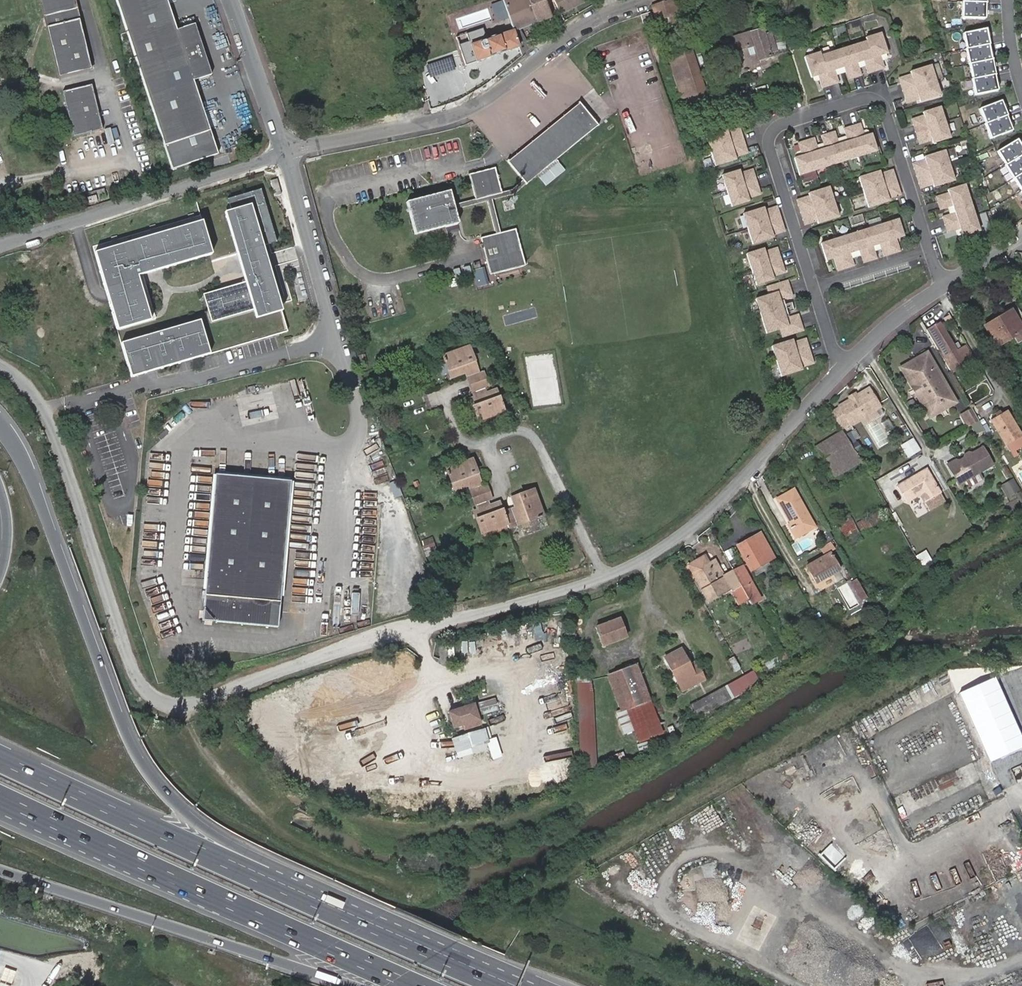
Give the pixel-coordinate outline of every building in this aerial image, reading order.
[(44,17),(78,9),(76,0),(40,0),(44,17)] [(164,146),(172,170),(217,155),(209,131),(193,81),(210,75),(194,25),(176,30),(166,0),(116,0),(164,146)] [(501,0),(513,32),(518,30),(551,16),(544,0),(501,0)] [(561,15),(585,2),(583,0),(553,0),(561,15)] [(964,19),(989,20),(990,0),(965,0),(964,19)] [(678,14),(674,1),(665,4),(664,3),(652,7),(658,25),(675,21),(674,16),(678,14)] [(80,18),(78,9),(44,17),(47,26),(80,18)] [(655,22),(652,13),(642,16),(645,26),(655,22)] [(80,18),(47,26),(58,76),(91,68),(80,18)] [(769,34),(764,35),(762,30),(762,29),(727,41),(735,67),(770,56),(769,52),(768,48),(781,44),(777,31),(769,34)] [(518,30),(513,32),(518,45),(522,44),(518,30)] [(989,31),(965,35),(977,96),(1001,91),(989,31)] [(476,62),(519,48),(518,45),(513,32),(485,42),(484,39),(481,40),(480,37),(468,40),(476,62)] [(820,56),(805,60),(811,80),(819,78),(822,89),(839,84),(837,78),(836,74),(848,69),(852,81),(863,77),(860,70),(859,66),(864,65),(865,69),(867,76),(885,70),(881,58),(888,56),(882,36),(867,41),(868,44),(821,59),(820,56)] [(784,51),(781,44),(768,48),(770,56),(784,51)] [(689,102),(691,110),(709,104),(692,48),(677,52),(679,60),(672,63),(683,93),(693,90),(696,99),(689,102)] [(679,60),(677,52),(670,54),(672,63),(679,60)] [(836,74),(837,78),(846,75),(848,81),(852,81),(848,69),(836,74)] [(915,82),(902,85),(903,86),(907,102),(908,102),(920,98),(922,103),(922,105),(943,99),(934,69),(913,75),(914,77),(915,82)] [(914,77),(901,80),(902,85),(915,82),(914,77)] [(92,85),(63,92),(73,134),(102,127),(92,85)] [(688,110),(691,110),(689,102),(696,99),(693,90),(683,93),(688,110)] [(920,98),(908,102),(909,107),(922,103),(920,98)] [(1005,101),(983,109),(994,139),(1016,131),(1005,101)] [(522,179),(526,184),(537,175),(546,186),(566,170),(557,159),(599,126),(580,103),(508,161),(522,179)] [(952,141),(943,110),(925,115),(926,118),(927,122),(915,126),(915,127),(920,143),(932,139),(934,144),(935,146),(952,141)] [(927,122),(926,118),(913,122),(915,126),(927,122)] [(814,141),(798,147),(800,155),(802,159),(797,161),(794,161),(800,179),(816,174),(831,169),(847,164),(861,160),(878,154),(873,137),(870,138),(865,139),(864,135),(861,127),(845,132),(847,139),(849,144),(834,149),(830,136),(821,139),(823,146),(825,152),(818,154),(817,149),(814,141)] [(741,130),(729,134),(730,139),(743,135),(741,130)] [(728,132),(708,139),(717,169),(737,162),(737,160),(735,155),(748,151),(747,150),(743,136),(743,135),(730,139),(729,134),(728,132)] [(835,135),(830,136),(834,149),(849,144),(847,139),(837,142),(835,135)] [(932,139),(920,143),(921,148),(934,144),(932,139)] [(1000,153),(1021,189),(1021,145),(1020,142),(1000,153)] [(748,151),(735,155),(737,160),(750,156),(748,151)] [(928,166),(915,171),(920,187),(933,183),(934,188),(935,190),(955,184),(946,154),(926,160),(926,162),(928,166)] [(928,166),(926,162),(913,166),(915,171),(928,166)] [(526,184),(522,179),(511,190),(502,192),(496,167),(471,174),(476,198),(453,204),(450,191),(407,202),(415,233),(458,223),(455,209),(487,201),(495,234),(480,238),(482,244),(480,244),(481,249),(483,248),(484,253),(489,275),(525,266),(515,229),(500,233),(492,199),(513,194),(526,184)] [(754,170),(741,175),(743,179),(755,175),(754,170)] [(741,172),(723,178),(733,209),(751,203),(750,201),(748,196),(761,192),(760,191),(756,177),(755,175),(743,179),(741,175),(741,172)] [(893,173),(881,177),(882,181),(895,177),(893,173)] [(880,175),(860,181),(865,197),(870,212),(890,206),(889,204),(888,199),(900,195),(895,177),(882,181),(881,177),(880,175)] [(934,188),(933,183),(920,187),(922,192),(934,188)] [(972,204),(967,187),(950,192),(951,195),(952,199),(939,203),(941,212),(950,209),(955,208),(957,215),(952,216),(943,219),(948,236),(962,232),(964,239),(981,234),(977,219),(972,204)] [(92,246),(117,330),(156,319),(143,275),(212,254),(222,289),(204,294),(210,314),(174,324),(175,328),(121,344),(131,377),(287,332),(262,246),(276,242),(260,190),(227,199),(229,207),(92,246)] [(812,204),(799,208),(804,225),(817,221),(818,225),(819,228),(840,222),(835,206),(830,191),(809,197),(810,200),(812,204)] [(762,197),(761,192),(748,196),(750,201),(762,197)] [(900,195),(888,199),(889,204),(902,200),(900,195)] [(952,199),(951,195),(937,199),(939,203),(952,199)] [(810,200),(797,204),(799,208),(812,204),(810,200)] [(767,218),(780,214),(778,209),(766,213),(767,218)] [(767,218),(766,213),(765,211),(745,218),(754,246),(774,239),(773,237),(772,232),(784,228),(780,214),(767,218)] [(817,221),(804,225),(805,230),(818,225),(817,221)] [(838,243),(822,248),(827,266),(830,265),(835,263),(839,276),(855,270),(852,261),(851,258),(866,253),(870,266),(879,263),(876,253),(875,250),(881,248),(882,251),(885,261),(902,256),(898,243),(903,242),(905,241),(900,223),(883,229),(868,233),(853,238),(838,243)] [(786,233),(784,228),(772,232),(773,237),(786,233)] [(778,248),(765,252),(767,257),(780,253),(778,248)] [(765,250),(747,255),(757,286),(774,281),(774,279),(772,274),(785,270),(784,268),(780,254),(780,253),(767,257),(765,252),(765,250)] [(851,258),(852,261),(862,258),(865,268),(870,266),(866,253),(851,258)] [(787,275),(785,270),(772,274),(774,279),(787,275)] [(789,282),(775,286),(778,294),(770,296),(757,300),(768,335),(781,330),(789,328),(791,336),(805,332),(804,330),(800,316),(799,315),(790,318),(787,319),(781,302),(785,301),(794,298),(793,297),(789,282)] [(775,286),(767,288),(770,296),(778,294),(775,286)] [(785,301),(781,302),(787,319),(790,318),(789,313),(795,311),(792,304),(787,306),(785,301)] [(1021,330),(1010,311),(984,326),(996,345),(1013,335),(1017,341),(1021,338),(1021,331),(1021,330)] [(939,325),(941,327),(946,323),(948,325),(951,323),(948,319),(939,325)] [(949,343),(945,334),(941,327),(939,325),(931,330),(950,364),(954,371),(962,366),(972,360),(964,347),(955,353),(949,343)] [(789,328),(781,330),(783,338),(791,336),(789,328)] [(949,332),(945,334),(949,343),(954,341),(949,332)] [(807,339),(794,342),(796,347),(808,343),(807,339)] [(794,340),(773,347),(783,377),(803,371),(802,369),(801,364),(814,360),(813,359),(809,345),(808,343),(796,347),(794,342),(794,340)] [(457,372),(468,368),(460,347),(434,356),(435,359),(434,360),(435,363),(437,363),(442,378),(457,372)] [(927,352),(900,368),(930,419),(957,403),(927,352)] [(906,369),(928,408),(947,397),(925,359),(906,369)] [(814,360),(801,364),(802,369),(815,365),(814,360)] [(470,373),(468,368),(457,372),(459,377),(470,373)] [(474,371),(470,373),(459,377),(465,393),(477,388),(481,387),(474,371)] [(968,390),(975,402),(993,392),(986,380),(968,390)] [(855,395),(849,399),(838,405),(831,411),(842,429),(849,424),(880,406),(869,387),(855,395)] [(479,393),(477,388),(465,393),(467,398),(479,393)] [(488,389),(479,393),(467,398),(463,399),(472,420),(497,411),(494,406),(496,405),(494,401),(493,402),(488,389)] [(1000,442),(1016,433),(1001,407),(995,410),(990,413),(985,416),(1000,442)] [(970,425),(978,421),(971,409),(963,413),(970,425)] [(845,435),(843,431),(815,449),(817,453),(845,435)] [(1020,440),(1016,433),(1000,442),(1004,449),(1020,440)] [(845,458),(856,452),(845,435),(817,453),(832,476),(850,465),(845,458)] [(919,450),(911,438),(899,446),(906,458),(919,450)] [(966,458),(963,457),(954,463),(953,461),(946,465),(957,484),(991,464),(980,447),(968,454),(968,456),(966,458)] [(450,490),(464,484),(475,480),(467,458),(441,468),(441,471),(440,472),(441,475),(443,475),(450,490)] [(918,495),(934,485),(924,469),(895,487),(904,501),(906,502),(918,495)] [(216,474),(203,610),(212,621),(277,627),(291,481),(216,474)] [(1013,486),(1007,475),(996,482),(1002,493),(1013,486)] [(475,480),(464,484),(466,488),(477,484),(475,480)] [(477,484),(466,488),(472,504),(483,500),(487,498),(480,482),(477,484)] [(923,503),(939,493),(934,485),(918,495),(923,503)] [(511,506),(518,522),(533,515),(533,517),(537,515),(536,514),(539,512),(528,487),(507,496),(511,506)] [(788,521),(796,535),(814,526),(792,487),(775,497),(788,521)] [(483,500),(472,504),(474,509),(485,505),(483,500)] [(495,501),(485,505),(474,509),(470,511),(478,532),(503,522),(505,527),(513,524),(507,508),(499,511),(495,501)] [(877,505),(854,518),(861,531),(884,518),(877,505)] [(511,506),(507,508),(513,524),(518,522),(511,506)] [(844,509),(831,516),(841,533),(854,526),(844,509)] [(794,536),(796,535),(788,521),(786,522),(794,536)] [(736,544),(739,548),(747,565),(749,564),(762,557),(771,553),(762,536),(760,531),(736,544)] [(828,552),(804,564),(813,581),(837,568),(828,552)] [(736,603),(746,598),(733,572),(722,577),(723,580),(717,583),(708,566),(704,557),(688,566),(693,574),(708,602),(729,591),(736,603)] [(762,557),(749,564),(752,570),(765,563),(762,557)] [(714,563),(708,566),(717,583),(723,580),(722,577),(714,563)] [(438,576),(433,565),(426,568),(431,579),(438,576)] [(733,572),(746,598),(755,593),(742,568),(733,572)] [(849,581),(854,590),(859,587),(854,578),(849,581)] [(860,601),(865,598),(859,587),(854,590),(860,601)] [(212,621),(203,610),(202,620),(212,621)] [(603,646),(626,637),(619,618),(596,628),(603,646)] [(687,664),(684,659),(679,649),(664,657),(676,683),(692,675),(687,664)] [(613,673),(632,724),(654,716),(636,664),(613,673)] [(632,724),(613,673),(606,675),(619,711),(616,712),(624,733),(634,730),(632,724)] [(694,716),(747,686),(741,674),(688,705),(694,716)] [(589,681),(576,681),(580,768),(594,767),(589,681)] [(462,726),(469,724),(478,721),(473,706),(449,714),(453,729),(462,726)] [(654,716),(632,724),(634,730),(637,739),(660,730),(654,716)] [(465,772),(486,767),(485,760),(497,757),(489,727),(455,736),(465,772)] [(931,924),(910,933),(921,957),(941,948),(931,924)]
